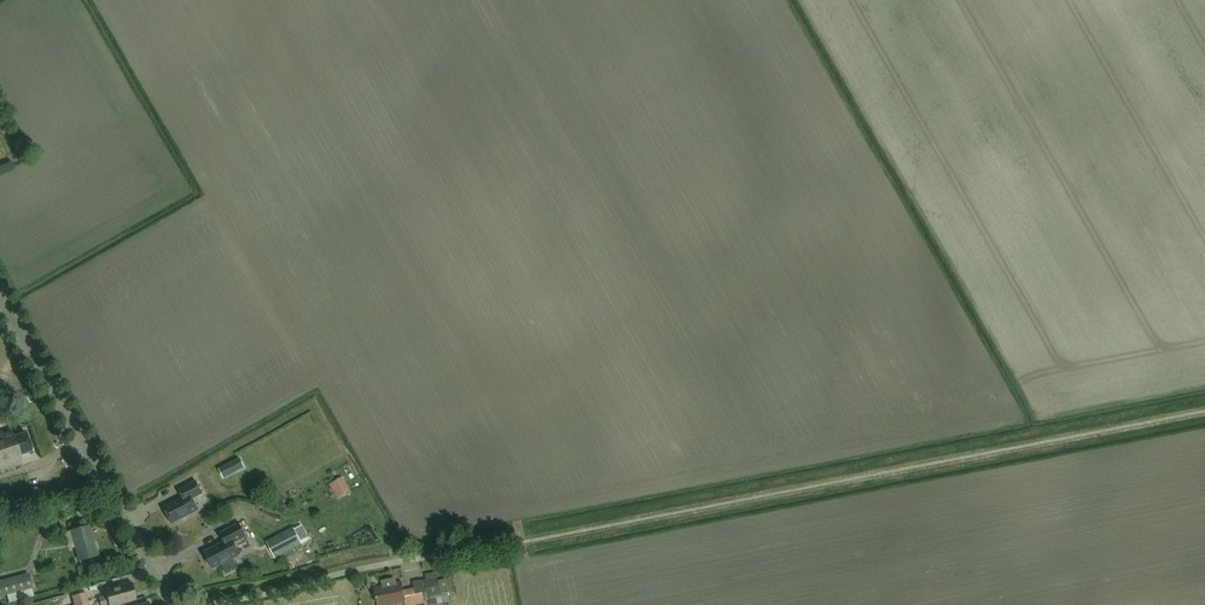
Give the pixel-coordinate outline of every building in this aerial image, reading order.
[(32,452),(26,434),(14,438),(12,433),(3,436),(2,432),(0,433),(0,472),(22,465),(19,456),(32,452)] [(239,460),(218,470),(223,479),(244,469),(239,460)] [(337,498),(350,490),(342,478),(330,485),(337,498)] [(183,499),(163,509),(172,525),(198,511),(192,500),(202,494),(196,482),(179,491),(183,499)] [(238,569),(233,559),(240,555),(234,543),(239,541),(246,537),(239,524),(220,534),(223,541),(224,542),(204,553),(207,559),(206,561),(208,566),(211,567),(212,570),(221,565),(226,575),(238,569)] [(302,526),(294,530),(293,529),(267,543),(275,559),(302,545),(300,542),(308,537),(302,526)] [(74,544),(70,545),(72,549),(75,548),(79,562),(97,557),(88,527),(71,532),(74,544)] [(437,573),(425,575),(426,580),(421,582),(425,602),(429,601),(430,604),(433,604),(451,601),(446,580),(442,580),(441,575),(437,574),(437,573)] [(0,582),(0,598),(33,590),(29,575),(0,582)] [(425,602),(420,582),(412,583),(414,589),(403,591),(401,582),(393,584),(393,580),(382,582),(382,586),(377,587),(378,592),(375,593),(378,604),(394,604),(405,603),(405,604),(412,604),(425,602)] [(98,599),(100,604),(107,604),(108,604),(120,604),(136,600),(132,583),(104,591),(106,597),(98,599)] [(83,594),(74,597),(76,604),(86,604),(83,594)]
